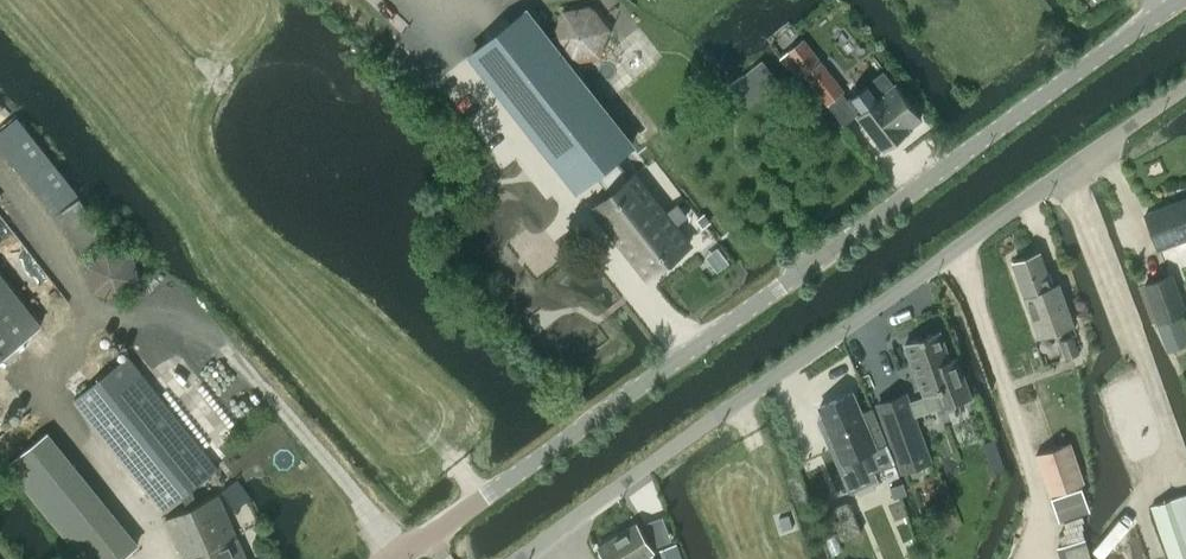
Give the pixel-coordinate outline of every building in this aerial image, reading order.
[(611,29),(592,5),(562,10),(551,39),(570,63),(600,57),(611,29)] [(526,11),(472,55),(578,188),(597,172),(615,158),(632,145),(526,11)] [(726,89),(743,110),(779,82),(762,60),(726,89)] [(821,63),(806,75),(827,103),(842,91),(821,63)] [(909,128),(922,117),(897,84),(884,95),(875,83),(857,96),(866,108),(859,114),(886,148),(910,130),(909,128)] [(613,193),(594,208),(647,276),(689,243),(674,225),(686,216),(677,204),(665,213),(635,175),(631,179),(615,158),(597,172),(613,193)] [(81,197),(58,211),(86,256),(108,242),(81,197)] [(1160,248),(1185,239),(1185,198),(1147,213),(1160,248)] [(140,279),(133,254),(107,245),(86,263),(92,291),(120,298),(140,279)] [(1013,262),(1039,336),(1074,324),(1058,283),(1051,285),(1039,253),(1013,262)] [(43,325),(0,271),(0,359),(43,325)] [(1172,274),(1146,284),(1159,321),(1185,311),(1172,274)] [(906,391),(876,403),(901,473),(932,461),(915,415),(941,406),(942,408),(947,406),(972,397),(957,357),(950,360),(939,330),(906,342),(925,395),(910,401),(906,391)] [(1080,353),(1073,335),(1058,340),(1065,359),(1080,353)] [(183,497),(188,508),(165,519),(185,558),(249,558),(218,494),(198,503),(192,489),(220,467),(129,354),(73,398),(164,512),(183,497)] [(1128,435),(1133,433),(1135,439),(1153,433),(1151,426),(1156,425),(1141,379),(1112,389),(1128,435)] [(876,417),(865,421),(853,392),(819,407),(843,463),(875,449),(886,475),(898,470),(876,417)] [(50,434),(7,467),(80,558),(124,558),(139,547),(50,434)] [(1036,454),(1050,495),(1084,483),(1070,442),(1036,454)] [(252,498),(238,479),(223,490),(237,509),(252,498)] [(1053,506),(1031,513),(1041,544),(1063,536),(1053,506)] [(1170,513),(1185,558),(1185,507),(1170,513)] [(600,547),(607,558),(649,558),(647,555),(654,551),(636,524),(600,547)]
